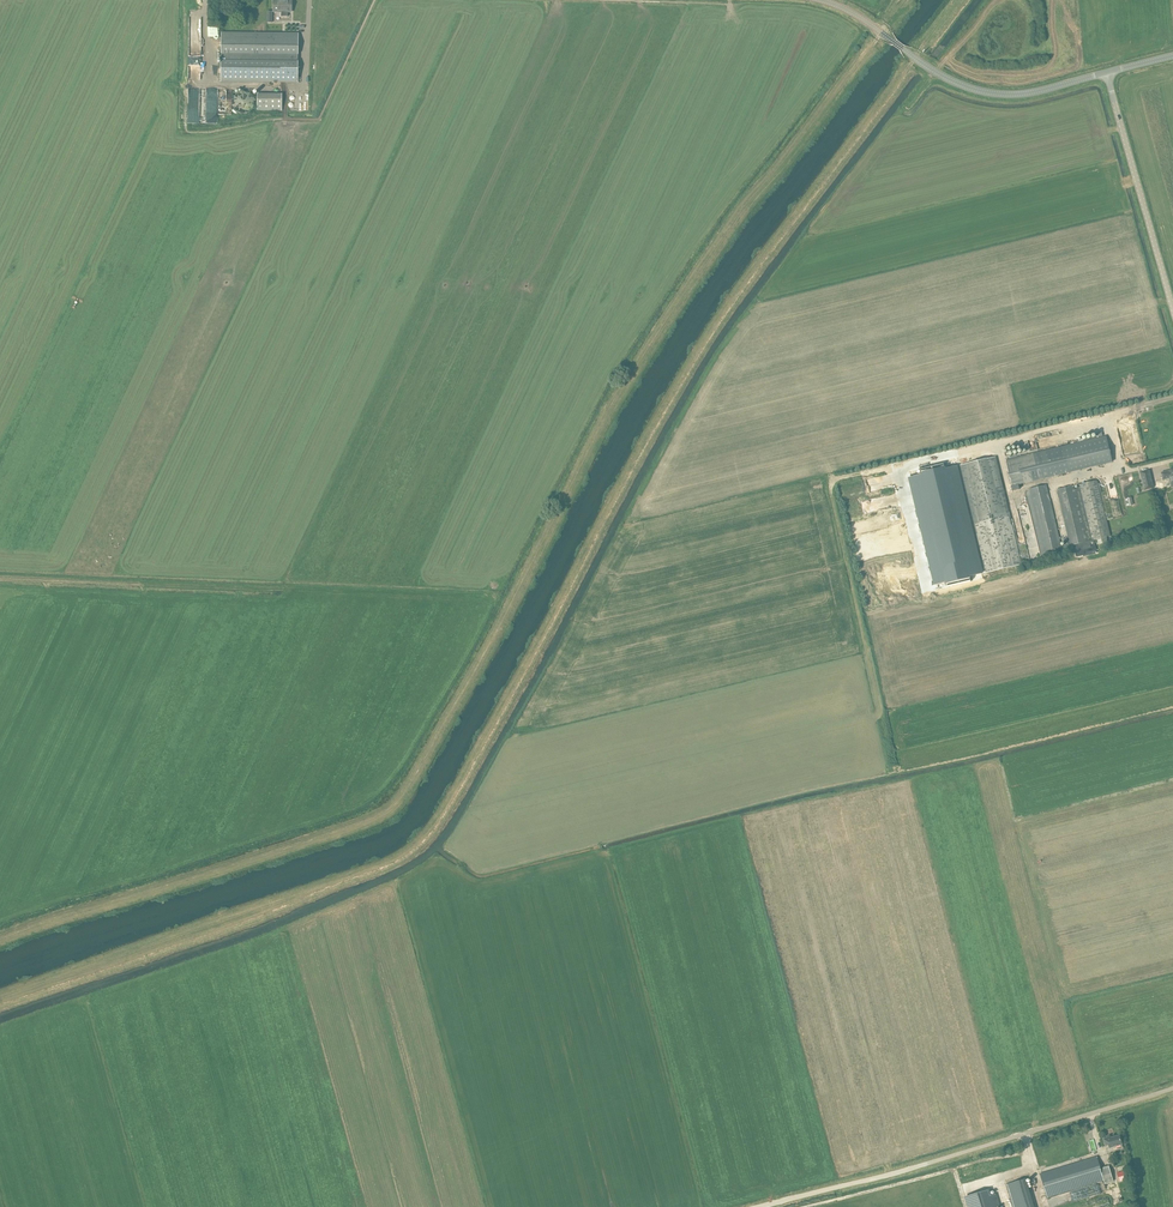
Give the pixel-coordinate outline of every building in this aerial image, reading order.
[(292,1),(273,0),(273,11),(282,11),(282,16),(288,16),(288,12),(291,12),(292,1)] [(298,34),(221,33),(221,81),(298,82),(298,34)] [(201,79),(201,38),(188,38),(188,79),(201,79)] [(188,122),(205,122),(205,115),(200,115),(199,91),(188,91),(188,122)] [(219,114),(227,114),(226,93),(218,94),(219,114)] [(282,94),(257,94),(257,111),(282,111),(282,94)] [(1121,432),(1120,433),(1124,450),(1125,450),(1133,448),(1129,430),(1121,432)] [(1064,446),(1006,459),(1012,486),(1019,485),(1070,472),(1112,462),(1106,436),(1064,446)] [(1021,565),(996,458),(961,466),(986,573),(1021,565)] [(916,475),(909,477),(935,585),(946,582),(948,587),(971,581),(970,576),(982,574),(956,466),(945,469),(943,463),(919,469),(921,474),(916,475)] [(1154,488),(1150,470),(1140,473),(1144,490),(1154,488)] [(1169,470),(1161,473),(1163,480),(1171,478),(1172,486),(1172,470),(1169,470)] [(1097,480),(1079,485),(1080,487),(1093,541),(1094,540),(1096,540),(1097,544),(1108,542),(1107,537),(1110,537),(1097,480)] [(1061,547),(1046,484),(1029,488),(1030,491),(1033,504),(1044,552),(1061,548),(1061,547)] [(1074,489),(1074,486),(1057,490),(1070,545),(1084,542),(1086,541),(1074,489)] [(1033,504),(1030,491),(1026,492),(1027,495),(1042,556),(1074,548),(1076,557),(1097,552),(1094,540),(1093,541),(1080,487),(1077,488),(1078,489),(1074,489),(1086,541),(1084,542),(1070,545),(1061,547),(1061,548),(1044,552),(1033,504)] [(1125,497),(1126,506),(1133,505),(1132,497),(1125,497)] [(1111,1137),(1104,1139),(1106,1146),(1108,1145),(1109,1148),(1122,1144),(1120,1135),(1111,1138),(1111,1137)] [(1113,1181),(1109,1165),(1101,1168),(1097,1157),(1040,1174),(1047,1198),(1104,1181),(1105,1184),(1113,1181)] [(1127,1179),(1125,1170),(1117,1173),(1120,1181),(1127,1179)] [(1007,1184),(1014,1206),(1034,1206),(1025,1179),(1007,1184)] [(1000,1206),(996,1194),(991,1195),(989,1189),(966,1196),(969,1206),(996,1206),(1000,1206)]
